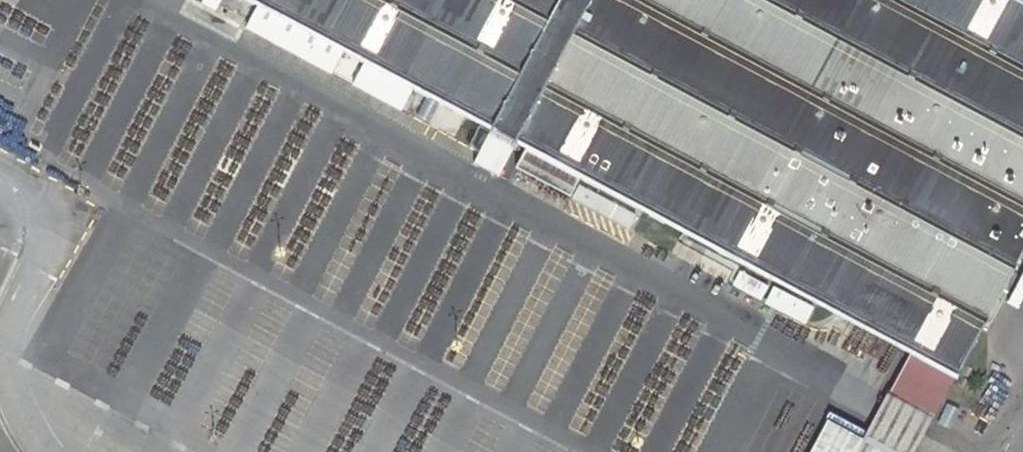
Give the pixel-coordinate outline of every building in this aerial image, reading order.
[(491,132),(561,0),(242,0),(491,132)] [(491,132),(516,146),(526,151),(516,171),(572,201),(582,182),(912,356),(943,372),(957,380),(1022,257),(1022,6),(1012,0),(561,0),(491,132)] [(499,180),(516,146),(491,132),(475,167),(499,180)] [(894,391),(924,407),(943,372),(912,356),(894,391)] [(867,441),(888,451),(918,451),(938,414),(894,391),(867,441)] [(867,441),(828,421),(812,451),(888,451),(867,441)]
